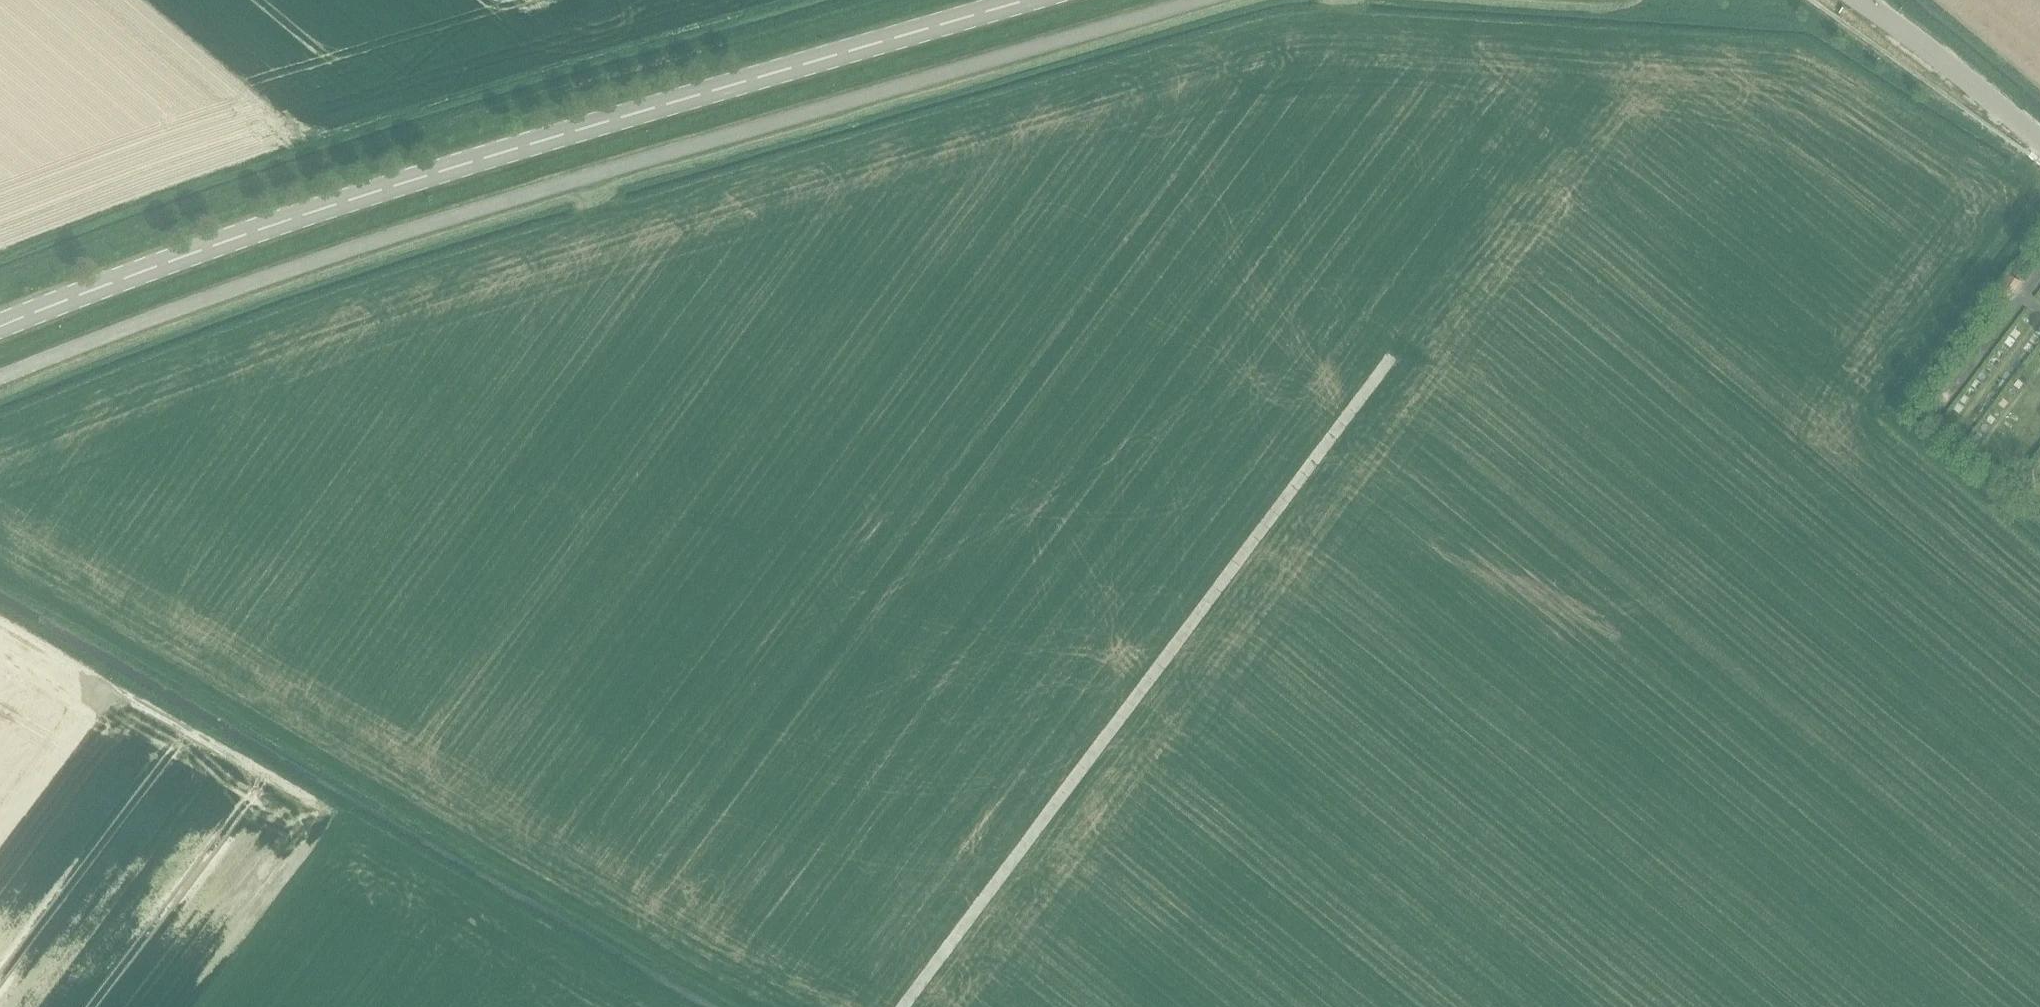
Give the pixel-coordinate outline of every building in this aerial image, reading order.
[(2009,299),(2021,281),(2009,273),(1997,291),(2009,299)]
